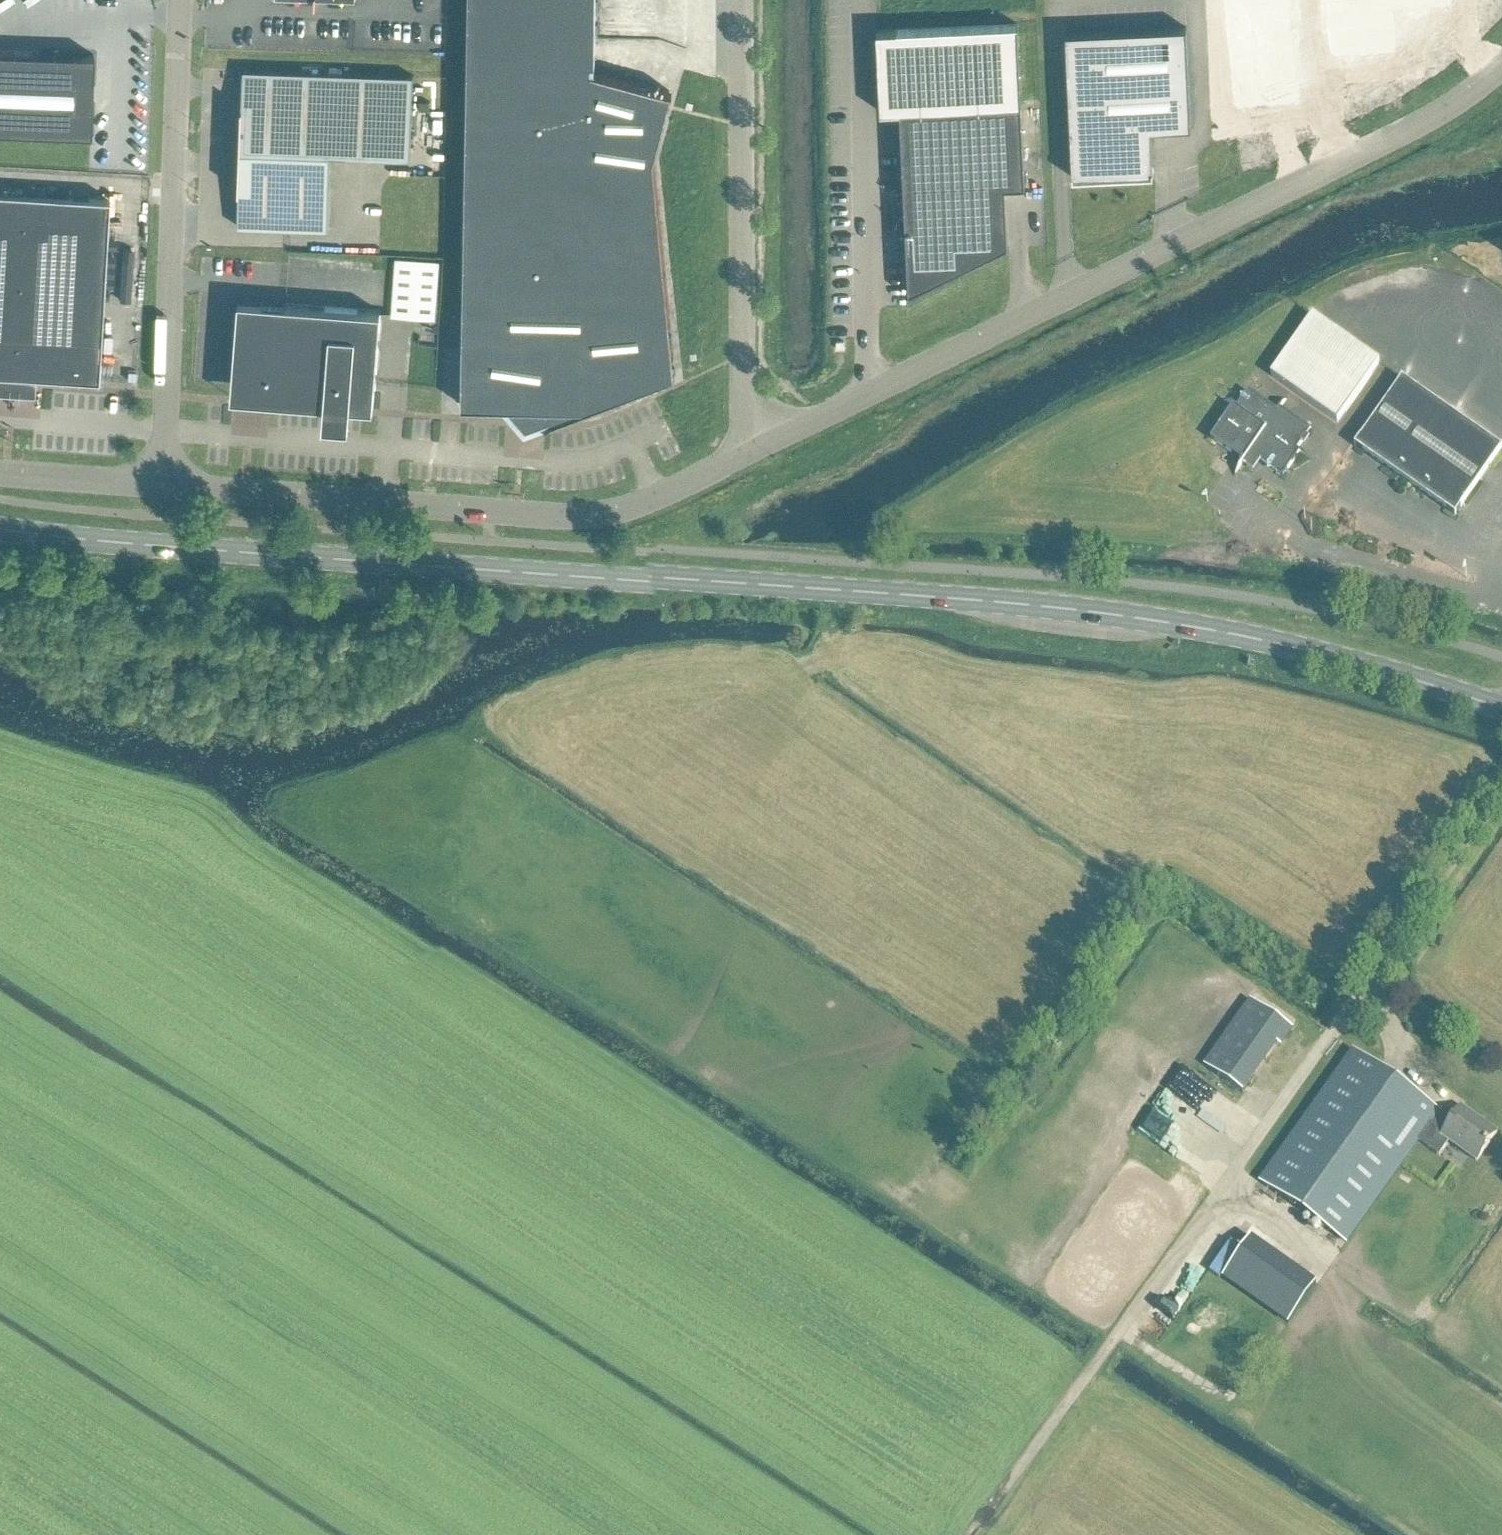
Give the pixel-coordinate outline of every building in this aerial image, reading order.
[(461,402),(503,403),(525,428),(551,418),(551,419),(662,376),(663,376),(664,313),(669,313),(654,155),(661,130),(660,130),(652,128),(653,84),(653,83),(595,67),(596,0),(468,0),(461,402)] [(1235,108),(1295,104),(1288,0),(1228,0),(1235,108)] [(1332,64),(1391,58),(1388,18),(1448,14),(1447,0),(1328,0),(1332,64)] [(1017,21),(876,28),(880,109),(900,108),(908,290),(1007,241),(1005,183),(1025,182),(1017,21)] [(1071,171),(1152,167),(1150,127),(1191,125),(1186,24),(1065,30),(1071,171)] [(89,131),(92,51),(0,48),(0,128),(89,131)] [(411,151),(413,72),(243,66),(237,223),(328,226),(331,148),(411,151)] [(108,195),(0,189),(0,387),(33,389),(34,373),(97,376),(108,195)] [(437,314),(439,254),(394,253),(392,312),(437,314)] [(239,346),(239,347),(243,347),(242,352),(242,353),(242,358),(242,359),(241,364),(241,365),(241,370),(241,371),(245,371),(244,377),(244,383),(243,384),(244,384),(249,384),(250,384),(255,385),(255,388),(256,388),(261,389),(262,389),(267,389),(273,390),(279,390),(278,394),(279,394),(284,394),(285,394),(290,395),(291,395),(296,395),(297,395),(302,395),(303,392),(308,392),(309,392),(314,393),(319,393),(320,393),(325,394),(325,398),(324,400),(324,402),(323,422),(348,424),(349,421),(348,421),(349,404),(373,406),(380,309),(285,301),(285,305),(279,305),(273,304),(268,304),(267,304),(262,304),(261,307),(257,307),(256,307),(252,307),(251,306),(246,306),(246,307),(245,312),(245,317),(245,322),(241,322),(241,323),(241,328),(240,329),(240,334),(240,335),(240,340),(240,341),(239,346)] [(1337,424),(1379,364),(1312,317),(1270,378),(1337,424)] [(1454,518),(1501,450),(1401,380),(1354,448),(1454,518)] [(1276,413),(1247,393),(1236,410),(1233,408),(1210,441),(1251,470),(1257,461),(1283,479),(1300,454),(1297,452),(1310,432),(1278,410),(1276,413)] [(1242,1095),(1288,1030),(1249,1002),(1203,1068),(1242,1095)] [(1445,1131),(1432,1122),(1438,1114),(1352,1053),(1260,1184),(1346,1244),(1417,1143),(1438,1158),(1449,1143),(1476,1163),(1496,1135),(1461,1109),(1445,1131)] [(1219,1281),(1240,1250),(1230,1244),(1209,1274),(1219,1281)]
